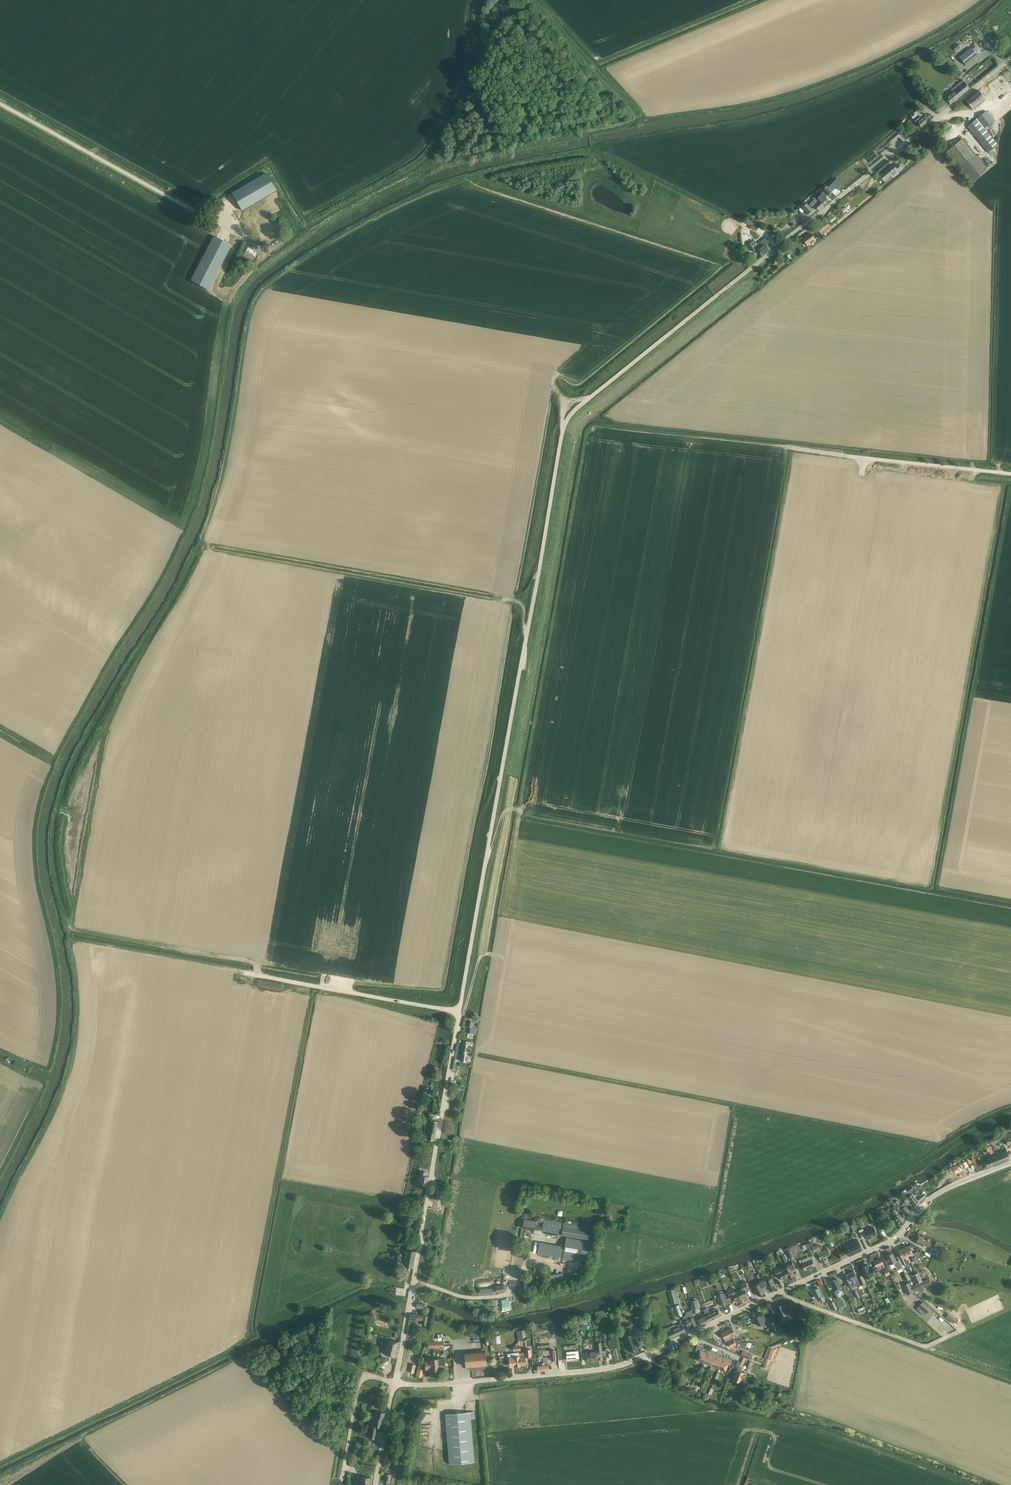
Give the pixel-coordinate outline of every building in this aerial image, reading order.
[(971,48),(959,57),(961,59),(962,61),(965,65),(977,56),(974,52),(972,50),(971,48)] [(1002,76),(991,85),(996,92),(1007,83),(1002,76)] [(946,98),(948,101),(951,104),(970,89),(963,80),(951,90),(953,92),(946,98)] [(985,99),(980,93),(978,90),(966,100),(973,109),(985,99)] [(994,120),(989,115),(986,111),(967,127),(988,152),(998,145),(984,128),(994,120)] [(917,122),(920,126),(921,127),(929,121),(926,117),(925,118),(924,118),(921,120),(918,116),(914,120),(916,123),(917,122)] [(934,131),(924,140),(927,143),(927,144),(929,146),(933,143),(932,141),(935,138),(937,141),(942,137),(942,136),(938,132),(937,134),(934,131)] [(988,170),(976,155),(963,139),(947,152),(960,168),(973,182),(988,170)] [(893,164),(880,175),(881,177),(884,181),(891,175),(893,177),(902,169),(898,163),(894,166),(893,164)] [(266,173),(236,191),(232,193),(242,210),(276,190),(266,173)] [(826,186),(823,189),(825,192),(827,194),(828,195),(832,192),(826,186)] [(815,196),(824,205),(829,201),(825,197),(827,195),(823,191),(818,196),(817,194),(815,196)] [(819,211),(824,205),(815,196),(813,198),(814,200),(810,204),(813,208),(815,207),(819,211)] [(806,205),(804,202),(800,206),(803,208),(809,214),(813,210),(807,204),(806,205)] [(749,219),(746,224),(751,226),(750,228),(753,230),(755,231),(756,231),(759,226),(757,225),(758,223),(753,221),(749,219)] [(827,222),(817,229),(822,235),(831,228),(827,222)] [(810,233),(803,239),(806,243),(805,244),(806,245),(808,245),(817,239),(813,234),(812,236),(810,233)] [(214,236),(211,240),(190,280),(208,290),(232,245),(214,236)] [(752,242),(749,244),(753,248),(756,252),(759,250),(760,251),(763,255),(770,250),(769,249),(766,245),(770,242),(766,238),(762,241),(758,244),(754,240),(752,242)] [(253,254),(256,256),(257,256),(258,254),(258,252),(249,247),(247,250),(252,254),(253,254)] [(790,253),(787,256),(792,261),(794,258),(796,257),(793,255),(791,252),(790,253)] [(462,1054),(461,1061),(462,1061),(466,1062),(466,1061),(468,1055),(467,1054),(467,1052),(468,1052),(471,1052),(472,1047),(470,1046),(471,1042),(466,1041),(466,1044),(464,1043),(462,1051),(464,1051),(463,1054),(462,1053),(462,1054)] [(423,1091),(422,1096),(428,1097),(429,1092),(430,1087),(425,1086),(424,1086),(423,1091)] [(428,1139),(429,1140),(434,1140),(438,1122),(432,1121),(431,1126),(427,1125),(425,1134),(429,1134),(428,1139)] [(989,1139),(991,1143),(1001,1138),(999,1134),(989,1139)] [(988,1158),(984,1160),(985,1164),(987,1168),(1010,1159),(1008,1155),(1006,1148),(987,1155),(988,1158)] [(953,1167),(954,1168),(956,1173),(966,1168),(963,1162),(953,1167)] [(420,1184),(427,1186),(428,1177),(426,1176),(427,1172),(422,1172),(420,1184)] [(916,1192),(913,1188),(908,1191),(907,1191),(904,1193),(908,1197),(916,1207),(920,1203),(913,1194),(916,1192)] [(896,1201),(894,1199),(891,1202),(900,1212),(902,1210),(908,1216),(912,1212),(908,1209),(903,1204),(900,1206),(896,1202),(896,1201)] [(883,1209),(881,1211),(886,1216),(888,1218),(889,1217),(891,1220),(893,1218),(891,1216),(890,1217),(888,1215),(890,1213),(894,1217),(897,1220),(900,1223),(904,1219),(901,1216),(895,1209),(893,1207),(891,1209),(890,1207),(887,1209),(885,1211),(883,1209)] [(605,1217),(604,1222),(611,1223),(612,1216),(608,1215),(607,1217),(606,1217),(605,1217)] [(881,1217),(874,1220),(879,1230),(886,1226),(881,1217)] [(536,1221),(529,1220),(524,1219),(523,1228),(534,1230),(535,1229),(542,1231),(592,1240),(594,1228),(546,1219),(546,1218),(542,1218),(541,1222),(544,1222),(543,1225),(541,1225),(541,1227),(535,1226),(536,1221)] [(854,1223),(848,1226),(851,1232),(857,1229),(854,1223)] [(871,1237),(877,1234),(874,1227),(864,1231),(863,1228),(859,1230),(863,1239),(867,1237),(868,1240),(872,1238),(871,1237)] [(931,1243),(923,1239),(919,1236),(916,1242),(920,1244),(923,1246),(924,1244),(929,1246),(931,1243)] [(592,1242),(566,1237),(565,1246),(540,1242),(538,1254),(588,1263),(592,1242)] [(849,1242),(844,1245),(847,1249),(839,1253),(842,1259),(863,1249),(858,1239),(849,1243),(849,1242)] [(936,1241),(934,1248),(945,1252),(948,1246),(936,1241)] [(830,1256),(828,1251),(827,1249),(822,1252),(818,1244),(814,1246),(812,1242),(810,1243),(814,1252),(817,1251),(818,1253),(819,1255),(821,1260),(823,1264),(827,1262),(826,1260),(827,1260),(826,1258),(830,1256)] [(913,1253),(911,1250),(909,1245),(904,1248),(907,1255),(910,1254),(913,1261),(922,1257),(917,1251),(913,1253)] [(904,1248),(899,1250),(901,1255),(905,1264),(908,1263),(911,1262),(907,1255),(904,1248)] [(935,1256),(937,1251),(931,1248),(929,1254),(934,1256),(929,1260),(926,1262),(930,1267),(933,1264),(940,1259),(935,1256)] [(405,1266),(413,1268),(416,1251),(406,1250),(405,1256),(403,1256),(403,1259),(404,1260),(404,1261),(406,1262),(405,1266)] [(896,1261),(894,1258),(892,1253),(887,1256),(888,1259),(888,1260),(889,1260),(890,1264),(893,1262),(897,1270),(903,1268),(899,1260),(896,1261)] [(881,1258),(874,1262),(876,1266),(878,1270),(885,1267),(883,1263),(881,1258)] [(802,1263),(803,1265),(805,1270),(815,1266),(813,1261),(812,1259),(802,1263)] [(786,1264),(788,1267),(784,1268),(788,1278),(794,1275),(793,1271),(796,1270),(793,1264),(792,1261),(786,1264)] [(874,1278),(877,1276),(873,1268),(870,1269),(868,1264),(862,1267),(863,1272),(864,1275),(865,1275),(867,1278),(873,1275),(874,1278)] [(783,1280),(788,1278),(784,1268),(781,1270),(779,1267),(774,1270),(775,1271),(777,1276),(780,1274),(783,1280)] [(564,1278),(564,1273),(550,1275),(551,1284),(564,1282),(564,1281),(570,1280),(570,1277),(564,1278)] [(849,1273),(845,1275),(847,1280),(848,1282),(851,1288),(853,1291),(853,1290),(857,1289),(855,1286),(854,1284),(849,1273)] [(912,1275),(916,1283),(922,1281),(919,1273),(912,1275)] [(767,1276),(761,1279),(765,1286),(768,1285),(770,1290),(776,1287),(774,1283),(772,1278),(768,1280),(767,1276)] [(523,1279),(524,1285),(521,1285),(522,1287),(524,1287),(524,1290),(533,1289),(532,1278),(523,1279)] [(910,1282),(903,1285),(908,1295),(914,1292),(914,1291),(918,1290),(923,1288),(924,1287),(924,1288),(932,1285),(931,1283),(929,1278),(925,1280),(923,1281),(911,1286),(910,1282)] [(762,1287),(765,1286),(761,1279),(756,1281),(757,1285),(754,1286),(758,1295),(764,1293),(762,1287)] [(831,1282),(836,1291),(833,1293),(836,1299),(839,1298),(837,1293),(840,1292),(838,1288),(841,1287),(837,1279),(831,1282)] [(746,1282),(740,1284),(742,1288),(738,1290),(742,1299),(748,1296),(746,1290),(749,1289),(747,1284),(746,1282)] [(668,1291),(669,1294),(671,1304),(678,1302),(675,1288),(668,1290),(668,1291)] [(736,1301),(742,1299),(738,1290),(734,1292),(733,1288),(727,1290),(728,1293),(730,1297),(734,1296),(736,1301)] [(821,1295),(820,1292),(818,1288),(812,1290),(816,1297),(818,1296),(819,1299),(822,1298),(821,1295)] [(727,1303),(723,1293),(718,1295),(720,1300),(719,1300),(720,1305),(727,1303)] [(712,1299),(706,1302),(708,1308),(715,1305),(712,1299)] [(700,1308),(698,1300),(692,1301),(693,1309),(700,1308)] [(923,1301),(919,1306),(927,1313),(931,1308),(923,1301)] [(776,1307),(778,1312),(781,1317),(788,1314),(783,1304),(776,1307)] [(679,1305),(674,1306),(678,1317),(683,1315),(679,1305)] [(707,1308),(704,1310),(705,1313),(709,1321),(720,1316),(718,1310),(716,1311),(715,1309),(709,1312),(707,1308)] [(686,1315),(683,1316),(685,1321),(685,1322),(688,1326),(690,1325),(691,1325),(693,1329),(698,1327),(696,1322),(694,1320),(693,1317),(694,1317),(692,1309),(685,1313),(686,1315)] [(410,1319),(418,1320),(423,1321),(423,1325),(427,1325),(428,1316),(424,1316),(419,1315),(419,1313),(416,1312),(416,1314),(410,1314),(410,1319)] [(706,1316),(698,1319),(699,1321),(701,1325),(709,1321),(705,1313),(706,1316)] [(953,1323),(956,1319),(949,1313),(946,1317),(953,1323)] [(754,1318),(756,1322),(757,1325),(761,1323),(762,1326),(765,1325),(762,1319),(760,1315),(754,1318)] [(772,1330),(779,1327),(776,1320),(768,1323),(772,1330)] [(666,1328),(671,1338),(685,1331),(682,1323),(676,1325),(675,1324),(666,1328)] [(641,1334),(639,1329),(638,1327),(624,1332),(629,1347),(631,1352),(632,1351),(632,1353),(636,1351),(636,1350),(637,1349),(632,1337),(641,1334)] [(733,1328),(727,1330),(732,1341),(743,1341),(742,1339),(738,1340),(737,1340),(734,1339),(733,1338),(734,1338),(733,1335),(735,1334),(735,1332),(733,1328)] [(727,1330),(722,1333),(726,1342),(728,1341),(731,1347),(734,1346),(736,1345),(738,1345),(737,1347),(745,1349),(747,1342),(743,1341),(732,1341),(727,1330)] [(492,1337),(493,1344),(500,1344),(500,1336),(492,1337)] [(401,1342),(388,1339),(385,1354),(398,1356),(401,1342)] [(590,1352),(590,1351),(586,1351),(586,1356),(587,1361),(598,1360),(597,1355),(602,1354),(602,1349),(601,1342),(597,1342),(598,1350),(596,1351),(590,1352)] [(704,1362),(708,1350),(708,1351),(706,1350),(707,1349),(701,1347),(697,1346),(696,1350),(700,1352),(697,1359),(704,1362)] [(767,1358),(770,1360),(772,1360),(776,1350),(771,1348),(767,1358)] [(550,1355),(550,1350),(546,1350),(543,1350),(543,1349),(539,1350),(539,1351),(538,1351),(539,1359),(543,1358),(544,1358),(543,1357),(543,1356),(543,1355),(550,1355)] [(708,1350),(704,1362),(711,1365),(716,1353),(710,1350),(710,1351),(708,1351),(709,1350),(708,1350)] [(469,1366),(469,1369),(485,1368),(485,1365),(487,1365),(486,1351),(465,1353),(467,1366),(469,1366)] [(579,1351),(567,1352),(567,1356),(567,1360),(574,1359),(579,1358),(579,1351)] [(742,1362),(738,1361),(735,1366),(738,1367),(737,1370),(733,1379),(738,1381),(740,1381),(741,1378),(744,1379),(745,1374),(743,1374),(744,1373),(741,1372),(746,1358),(750,1360),(752,1355),(743,1351),(741,1356),(744,1357),(742,1362)] [(716,1353),(711,1365),(719,1368),(724,1356),(723,1356),(723,1357),(722,1356),(722,1355),(716,1353)] [(521,1361),(521,1357),(520,1357),(520,1356),(515,1357),(510,1357),(510,1366),(514,1365),(514,1361),(515,1361),(520,1361),(521,1361)] [(514,1361),(514,1365),(516,1365),(516,1366),(521,1366),(520,1365),(526,1365),(525,1356),(521,1357),(521,1361),(520,1361),(515,1361),(514,1361)] [(724,1356),(719,1368),(726,1371),(729,1364),(730,1364),(733,1359),(726,1357),(725,1358),(724,1357),(724,1356)] [(439,1368),(446,1368),(445,1358),(442,1359),(442,1357),(438,1357),(438,1358),(435,1359),(435,1365),(439,1365),(439,1368)] [(548,1361),(548,1358),(548,1357),(543,1357),(544,1358),(543,1358),(544,1365),(538,1366),(538,1367),(538,1372),(549,1370),(548,1365),(548,1361)] [(435,1365),(435,1359),(432,1359),(433,1359),(426,1360),(426,1369),(433,1369),(433,1370),(439,1369),(439,1368),(439,1365),(435,1365)] [(287,1392),(284,1386),(282,1384),(279,1386),(281,1388),(284,1394),(287,1392)] [(369,1438),(372,1439),(375,1439),(377,1426),(383,1427),(385,1413),(374,1411),(374,1414),(375,1414),(375,1416),(371,1415),(370,1419),(372,1419),(371,1425),(369,1438)] [(445,1414),(446,1419),(450,1464),(475,1462),(470,1412),(445,1414)] [(392,1479),(390,1479),(391,1474),(385,1473),(384,1481),(387,1482),(386,1484),(391,1484),(392,1479)] [(364,1475),(363,1479),(362,1479),(361,1484),(362,1484),(371,1484),(372,1476),(364,1475)]
